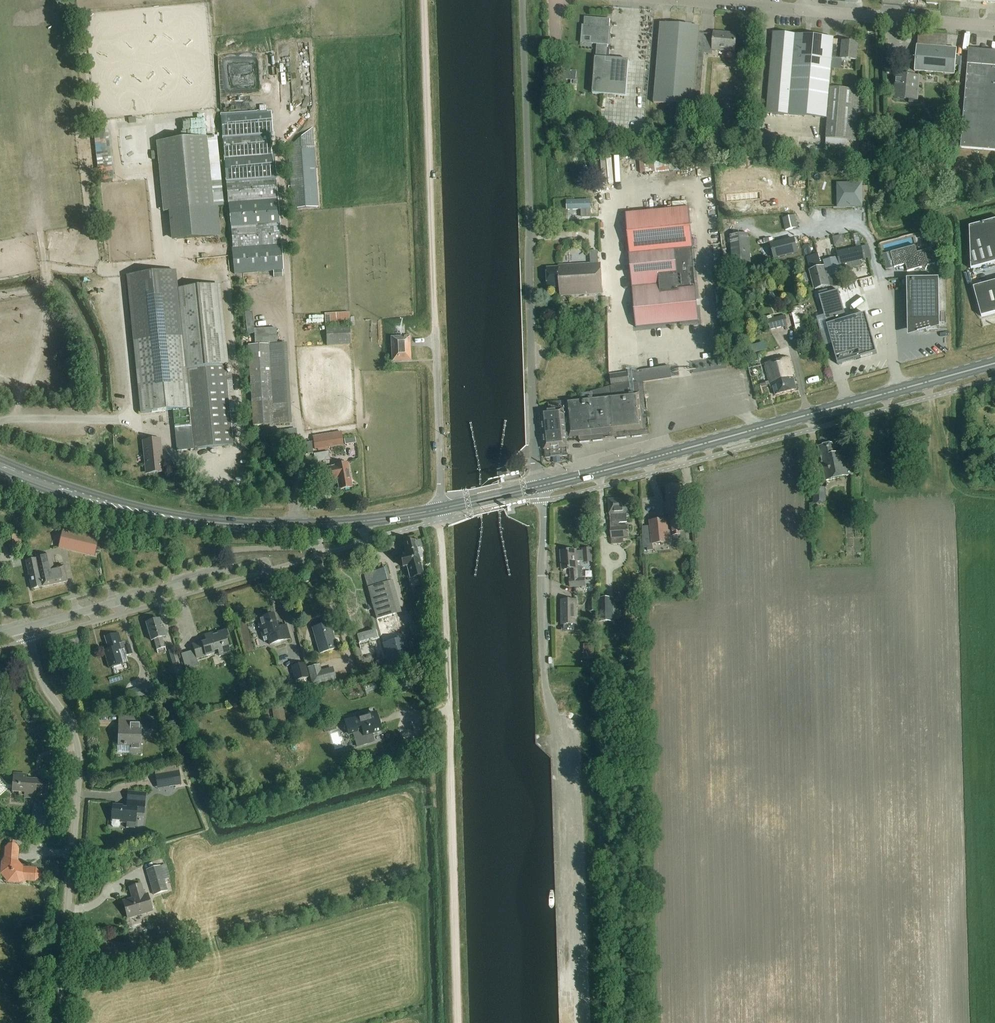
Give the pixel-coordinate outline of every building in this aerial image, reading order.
[(595,59),(607,60),(610,21),(585,19),(584,37),(592,37),(591,45),(597,45),(596,58),(595,58),(595,59)] [(655,105),(674,106),(693,108),(694,107),(700,107),(704,54),(713,55),(714,51),(736,52),(737,35),(715,34),(715,37),(700,36),(700,28),(660,25),(655,105)] [(774,33),(767,113),(790,115),(790,116),(827,119),(827,117),(829,117),(828,138),(856,141),(861,91),(830,89),(832,69),(832,67),(832,60),(842,61),(857,62),(857,61),(858,45),(858,44),(849,44),(843,43),(843,50),(833,50),(834,40),(834,38),(796,35),(774,33)] [(956,50),(938,48),(917,47),(915,72),(954,76),(955,66),(956,57),(956,50)] [(969,51),(960,150),(994,152),(994,53),(969,51)] [(629,61),(607,60),(595,59),(592,94),(626,97),(629,61)] [(916,101),(918,78),(896,76),(894,100),(916,101)] [(232,248),(234,275),(273,271),(282,270),(275,155),(272,155),(270,136),(273,136),(271,111),(221,114),(227,200),(228,204),(229,204),(233,248),(232,248)] [(313,126),(287,148),(292,209),(318,206),(313,126)] [(108,132),(94,134),(99,181),(115,179),(113,163),(111,163),(108,132)] [(772,146),(772,133),(760,132),(759,146),(772,146)] [(158,160),(163,212),(169,212),(172,241),(221,236),(218,207),(224,206),(217,137),(207,138),(207,137),(156,142),(157,152),(158,160)] [(642,174),(657,174),(657,159),(642,160),(642,174)] [(837,184),(837,208),(862,207),(862,183),(837,184)] [(730,213),(748,212),(747,203),(729,204),(730,213)] [(630,257),(692,251),(693,251),(689,211),(626,216),(630,257)] [(758,216),(758,229),(771,229),(771,216),(758,216)] [(970,227),(971,269),(994,263),(994,220),(970,227)] [(835,236),(836,245),(854,242),(853,233),(835,236)] [(733,266),(751,264),(748,234),(730,236),(733,266)] [(860,234),(854,235),(856,242),(839,246),(840,250),(863,245),(860,234)] [(940,235),(928,238),(931,249),(943,246),(940,235)] [(795,239),(771,245),(775,260),(799,254),(795,239)] [(860,260),(871,258),(868,246),(837,252),(840,265),(841,272),(861,267),(860,260)] [(934,257),(936,253),(932,251),(931,249),(917,253),(915,246),(890,253),(895,268),(906,265),(908,272),(922,268),(926,270),(928,266),(936,264),(934,257)] [(692,251),(630,257),(629,257),(636,329),(698,324),(692,251)] [(814,290),(815,290),(830,286),(829,285),(825,265),(821,266),(818,255),(806,258),(814,290)] [(559,298),(601,296),(600,266),(558,268),(558,269),(547,270),(547,289),(559,289),(559,298)] [(217,285),(178,289),(176,271),(127,276),(141,414),(173,411),(177,452),(194,450),(193,449),(233,445),(217,285)] [(907,279),(908,330),(940,329),(939,279),(907,279)] [(844,305),(873,302),(870,280),(841,284),(844,305)] [(982,317),(994,313),(994,282),(974,288),(982,317)] [(770,291),(774,306),(780,304),(776,290),(770,291)] [(810,337),(800,306),(793,308),(794,312),(791,313),(797,333),(795,334),(798,341),(810,337)] [(349,313),(324,314),(325,325),(350,324),(349,313)] [(867,314),(827,325),(838,365),(877,354),(867,314)] [(770,330),(788,326),(785,315),(772,319),(771,316),(767,317),(770,330)] [(325,327),(327,346),(351,344),(350,326),(325,327)] [(393,339),(394,361),(411,361),(410,338),(393,339)] [(248,346),(253,426),(291,424),(286,345),(248,346)] [(774,398),(796,391),(793,380),(794,380),(788,360),(764,367),(770,389),(772,389),(774,398)] [(589,394),(590,399),(566,402),(561,402),(561,409),(567,409),(568,418),(569,437),(580,436),(581,439),(583,441),(649,434),(644,383),(673,378),(671,366),(612,375),(612,387),(589,394)] [(567,448),(566,437),(565,430),(567,430),(566,419),(568,418),(567,409),(561,409),(540,411),(544,450),(567,448)] [(296,429),(274,431),(275,444),(297,442),(296,429)] [(312,437),(314,450),(343,445),(341,432),(312,437)] [(162,464),(163,464),(163,458),(161,458),(159,440),(144,442),(145,459),(144,459),(144,466),(146,466),(147,474),(163,472),(162,464)] [(832,443),(818,447),(826,481),(849,476),(843,452),(835,454),(832,443)] [(338,479),(339,489),(352,487),(348,463),(335,465),(335,466),(323,468),(326,482),(338,479)] [(497,470),(498,479),(509,476),(507,468),(497,470)] [(665,504),(666,515),(670,515),(671,520),(651,522),(651,527),(643,528),(644,552),(648,552),(654,551),(653,545),(670,543),(669,537),(686,536),(685,528),(687,527),(687,523),(685,524),(684,513),(686,513),(685,504),(683,486),(666,488),(668,503),(665,504)] [(827,504),(826,488),(813,488),(814,505),(827,504)] [(629,526),(619,527),(619,523),(627,522),(627,518),(629,518),(628,500),(609,501),(610,518),(611,528),(612,540),(629,538),(629,526)] [(60,548),(94,556),(99,539),(64,531),(60,548)] [(10,558),(18,557),(15,537),(7,538),(10,558)] [(406,558),(400,559),(403,569),(407,568),(408,573),(410,579),(416,578),(424,576),(419,559),(422,558),(420,550),(422,549),(420,541),(403,545),(406,558)] [(583,587),(582,579),(583,579),(582,567),(578,568),(578,562),(592,561),(591,550),(583,551),(584,552),(576,553),(575,551),(561,553),(563,571),(570,570),(571,580),(570,580),(571,588),(583,587)] [(37,559),(42,588),(67,582),(63,566),(53,569),(50,556),(37,559)] [(31,590),(42,588),(37,559),(25,562),(31,590)] [(370,573),(365,575),(368,589),(390,583),(386,569),(370,573)] [(634,578),(635,590),(643,590),(643,578),(634,578)] [(589,609),(597,609),(597,598),(589,599),(589,609)] [(599,623),(614,622),(614,598),(598,599),(599,623)] [(576,601),(562,602),(563,626),(577,625),(576,601)] [(259,619),(257,620),(262,637),(264,643),(268,641),(269,645),(290,639),(286,626),(277,628),(273,615),(271,616),(270,613),(259,616),(259,619)] [(397,618),(378,622),(379,630),(399,625),(397,618)] [(162,639),(166,637),(164,629),(162,630),(159,620),(145,624),(151,642),(154,641),(157,651),(165,649),(162,639)] [(319,654),(336,649),(328,624),(311,629),(319,654)] [(205,641),(192,645),(193,651),(181,655),(185,671),(198,667),(196,660),(214,655),(213,653),(217,652),(219,657),(230,654),(228,647),(230,647),(226,630),(213,634),(212,634),(203,636),(205,641)] [(124,643),(121,644),(118,634),(104,639),(109,656),(104,657),(105,658),(99,660),(102,669),(107,668),(108,670),(127,664),(125,656),(133,654),(130,645),(126,646),(124,643)] [(584,645),(583,658),(595,659),(595,645),(584,645)] [(173,667),(180,665),(175,650),(168,652),(173,667)] [(306,663),(292,667),(296,680),(310,676),(306,663)] [(313,686),(336,680),(333,667),(322,670),(320,665),(308,668),(313,686)] [(405,684),(411,682),(408,672),(391,677),(394,687),(401,685),(402,689),(406,688),(405,684)] [(153,683),(135,689),(139,700),(156,695),(153,683)] [(144,712),(155,709),(153,703),(142,706),(144,712)] [(375,743),(373,736),(382,733),(376,712),(344,721),(348,736),(353,735),(357,748),(375,743)] [(125,746),(130,746),(130,754),(139,754),(140,731),(144,731),(144,734),(151,734),(152,721),(147,721),(147,717),(119,716),(118,723),(117,746),(123,746),(123,747),(125,747),(125,746)] [(179,773),(155,777),(156,785),(180,781),(179,773)] [(47,795),(48,781),(26,780),(26,775),(13,774),(12,792),(18,792),(18,796),(24,796),(24,797),(35,798),(36,794),(47,795)] [(8,786),(0,777),(0,795),(8,789),(11,789),(11,786),(8,786)] [(118,823),(127,824),(126,829),(135,829),(136,815),(143,815),(144,803),(127,802),(126,808),(112,807),(111,823),(112,823),(111,826),(113,828),(116,828),(118,827),(118,823)] [(33,807),(32,822),(46,823),(47,809),(33,807)] [(34,882),(41,877),(35,870),(21,869),(21,867),(18,864),(17,864),(18,850),(12,843),(5,849),(4,865),(1,865),(1,875),(8,883),(18,884),(21,881),(34,882)] [(154,896),(167,892),(160,867),(146,871),(154,896)] [(128,919),(152,912),(147,895),(144,896),(141,886),(129,889),(132,900),(123,902),(128,919)]
